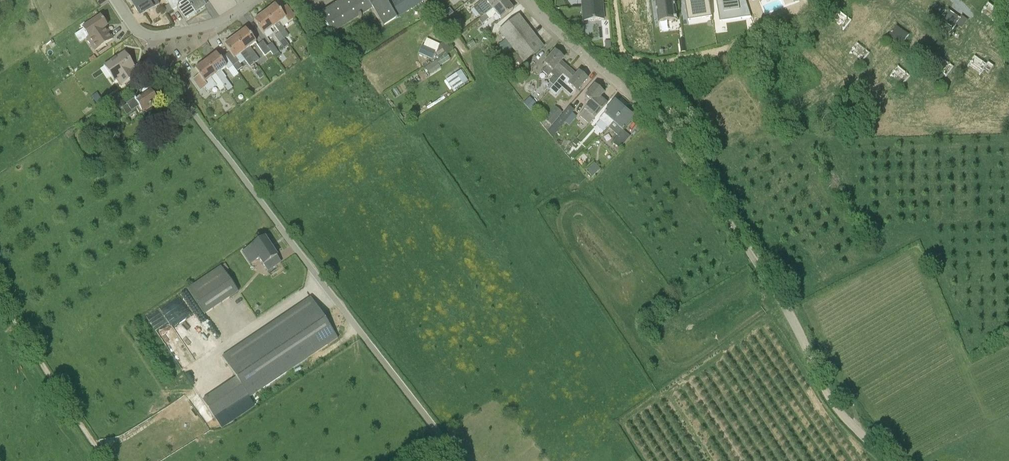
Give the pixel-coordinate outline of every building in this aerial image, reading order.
[(134,6),(140,15),(139,15),(140,16),(153,8),(158,5),(155,0),(143,0),(134,6)] [(163,9),(166,14),(172,10),(166,0),(162,0),(166,7),(163,9)] [(195,13),(186,0),(166,0),(172,10),(177,7),(185,20),(186,20),(186,19),(195,13)] [(195,13),(204,7),(205,7),(201,0),(186,0),(195,13)] [(321,15),(332,33),(350,21),(358,17),(359,19),(361,18),(360,16),(364,13),(370,9),(383,27),(383,26),(387,23),(395,18),(396,19),(396,18),(396,17),(402,14),(418,3),(421,1),(423,3),(421,0),(345,0),(321,15)] [(482,0),(473,8),(481,18),(504,0),(482,0)] [(489,19),(496,13),(501,19),(513,10),(505,0),(504,0),(481,18),(479,20),(482,24),(489,19)] [(583,22),(604,20),(602,0),(581,0),(583,22)] [(648,17),(646,0),(625,0),(626,10),(634,9),(636,19),(648,17)] [(675,0),(656,0),(659,22),(678,19),(675,0)] [(710,0),(685,0),(688,15),(702,13),(703,18),(712,16),(710,0)] [(718,6),(724,5),(725,13),(740,11),(741,19),(752,18),(746,0),(717,0),(718,6)] [(996,21),(1002,10),(989,3),(983,15),(996,21)] [(288,23),(293,20),(295,18),(286,6),(279,11),(275,5),(264,13),(274,26),(279,33),(284,39),(288,36),(284,30),(285,29),(279,23),(285,19),(288,23)] [(964,30),(969,21),(950,10),(943,22),(956,30),(959,27),(964,30)] [(258,26),(258,27),(263,35),(274,26),(264,13),(254,21),(258,26)] [(455,14),(446,20),(450,25),(459,18),(455,14)] [(504,54),(512,47),(519,56),(512,61),(516,66),(519,63),(520,65),(524,62),(543,48),(518,16),(499,31),(506,39),(498,46),(504,54)] [(113,39),(105,27),(107,26),(100,17),(90,24),(88,22),(83,25),(84,28),(83,29),(89,37),(87,39),(95,51),(113,39)] [(902,47),(911,34),(898,25),(889,38),(902,47)] [(256,42),(250,35),(246,29),(235,37),(254,63),(259,60),(249,47),(256,42)] [(284,39),(279,33),(275,36),(279,43),(284,39)] [(225,56),(233,67),(233,66),(236,72),(242,67),(238,62),(239,62),(235,58),(240,54),(250,67),(254,63),(235,37),(224,45),(229,51),(228,51),(229,53),(225,56)] [(270,52),(267,47),(263,41),(257,46),(265,56),(267,54),(270,52)] [(864,61),(872,51),(859,42),(852,52),(864,61)] [(281,56),(279,53),(272,43),(267,47),(270,52),(276,59),(281,56)] [(434,51),(422,46),(418,54),(431,60),(434,51)] [(547,88),(550,90),(569,68),(561,62),(563,58),(555,51),(554,52),(554,51),(543,63),(547,67),(542,72),(548,77),(551,74),(554,77),(549,83),(551,84),(547,88)] [(121,86),(128,81),(136,76),(129,66),(132,64),(125,52),(104,66),(114,82),(117,80),(121,86)] [(205,61),(225,88),(229,84),(225,78),(226,78),(221,71),(226,67),(228,70),(233,67),(225,56),(220,59),(216,54),(205,61)] [(449,58),(446,54),(425,67),(430,75),(440,68),(438,65),(449,58)] [(984,72),(992,74),(995,65),(974,57),(970,69),(983,74),(984,72)] [(950,76),(955,65),(942,59),(937,70),(950,76)] [(199,75),(193,79),(201,90),(207,86),(205,83),(211,78),(220,91),(225,88),(205,61),(195,69),(199,75)] [(899,65),(892,75),(905,84),(912,74),(899,65)] [(569,68),(550,90),(555,95),(564,85),(567,87),(568,85),(576,92),(588,79),(579,72),(576,75),(569,68)] [(466,78),(461,71),(446,80),(453,91),(468,81),(466,78)] [(599,103),(602,100),(600,98),(604,93),(595,85),(585,97),(591,102),(589,104),(593,107),(595,104),(598,107),(600,104),(599,103)] [(146,94),(144,90),(139,93),(142,97),(139,99),(138,99),(122,109),(127,116),(137,110),(140,114),(158,103),(157,101),(158,101),(158,100),(158,99),(158,98),(158,97),(157,96),(156,96),(155,96),(154,96),(150,91),(146,94)] [(523,103),(531,111),(537,105),(529,97),(523,103)] [(593,107),(589,104),(579,116),(589,124),(607,104),(602,100),(599,103),(600,104),(598,107),(595,104),(593,107)] [(609,128),(624,110),(614,102),(615,102),(614,101),(603,114),(604,114),(599,120),(609,128)] [(115,105),(105,112),(109,119),(120,112),(115,105)] [(554,107),(544,120),(552,126),(562,113),(554,107)] [(553,126),(558,130),(573,113),(574,111),(569,107),(568,109),(553,126)] [(633,118),(624,110),(609,128),(618,136),(612,143),(619,149),(630,137),(623,131),(634,118),(633,118)] [(582,143),(591,133),(586,128),(577,139),(580,142),(582,143)] [(597,170),(592,165),(587,169),(592,174),(597,170)] [(263,238),(246,249),(255,261),(258,259),(267,271),(280,263),(263,238)] [(221,266),(187,289),(204,315),(238,292),(221,266)] [(248,396),(249,398),(338,338),(310,298),(222,357),(236,378),(202,401),(214,418),(248,396)]
